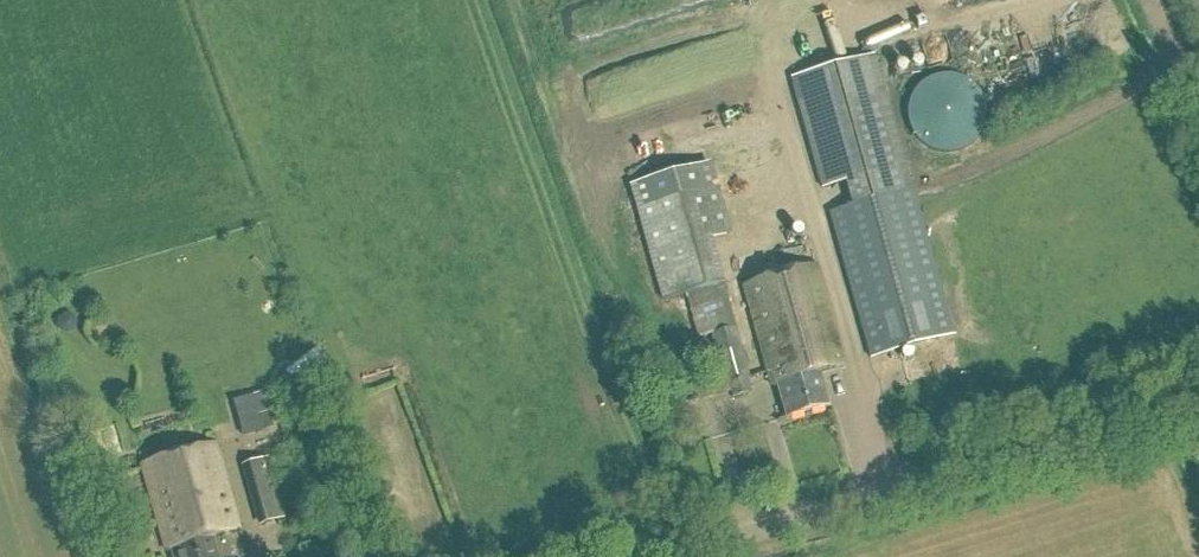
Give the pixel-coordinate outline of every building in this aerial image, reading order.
[(872,58),(791,80),(820,188),(821,189),(841,183),(844,182),(851,207),(848,208),(829,213),(830,215),(869,359),(950,337),(951,337),(911,192),(872,58)] [(931,152),(944,156),(957,155),(969,149),(978,141),(984,129),(987,116),(984,104),(978,92),(969,83),(957,78),(944,77),(931,80),(920,87),(912,97),(908,110),(908,123),(912,135),(920,145),(931,152)] [(533,121),(547,117),(542,98),(528,101),(533,121)] [(731,400),(753,393),(711,242),(733,236),(712,166),(630,188),(662,303),(686,296),(698,340),(710,336),(725,388),(728,388),(731,400)] [(828,408),(819,377),(843,370),(814,268),(743,288),(772,389),(777,387),(786,420),(828,408)] [(690,359),(699,357),(694,340),(674,346),(684,380),(695,377),(690,359)] [(231,401),(237,419),(257,413),(252,397),(252,395),(231,401)] [(211,541),(239,533),(214,447),(142,468),(167,553),(171,552),(172,556),(216,556),(211,541)]
